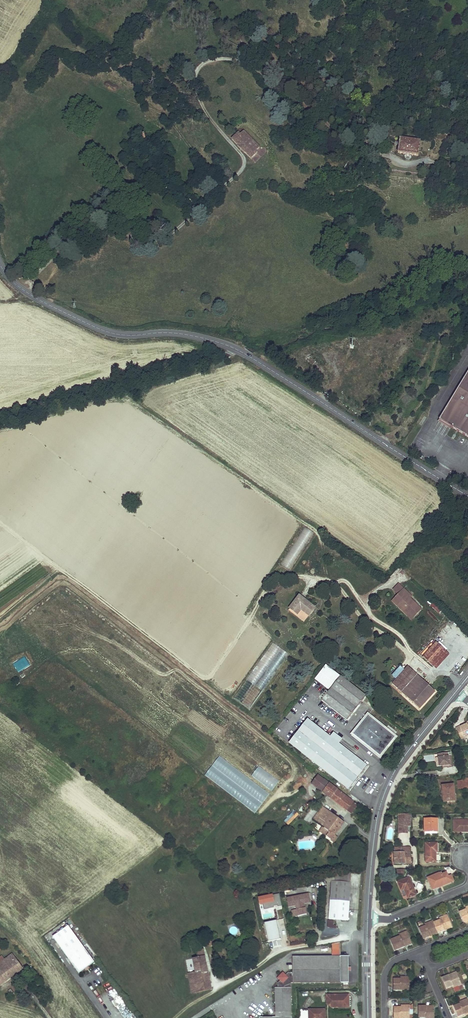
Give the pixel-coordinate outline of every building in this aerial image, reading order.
[(239,133),(233,139),(239,145),(238,146),(246,153),(251,159),(252,158),(256,163),(262,157),(257,151),(260,148),(244,131),(241,134),(239,133)] [(401,138),(398,153),(419,156),(420,141),(401,138)] [(438,419),(441,420),(467,437),(467,369),(438,419)] [(406,591),(401,586),(396,592),(401,597),(406,591)] [(414,599),(406,591),(401,597),(402,598),(399,602),(402,605),(401,607),(406,612),(407,611),(411,615),(410,616),(415,621),(421,615),(416,610),(419,607),(412,601),(414,599)] [(291,608),(298,614),(301,609),(309,615),(315,607),(300,596),(291,608)] [(399,602),(397,600),(394,603),(408,618),(410,616),(411,615),(407,611),(406,612),(401,607),(402,605),(399,602)] [(433,603),(430,606),(440,616),(443,613),(433,603)] [(445,623),(449,619),(443,614),(440,618),(445,623)] [(271,679),(288,654),(271,643),(259,662),(267,667),(263,674),(271,679)] [(436,643),(430,650),(423,657),(436,669),(450,655),(436,643)] [(328,688),(340,674),(327,664),(316,678),(328,688)] [(393,684),(406,696),(420,709),(435,691),(409,667),(393,684)] [(363,700),(366,696),(341,677),(322,700),(347,720),(363,700)] [(381,759),(398,736),(367,713),(350,736),(381,759)] [(290,743),(293,745),(311,722),(308,720),(290,743)] [(311,722),(293,745),(349,789),(367,766),(339,744),(330,737),(311,722)] [(457,729),(462,740),(466,738),(467,737),(467,724),(457,729)] [(273,734),(278,738),(283,732),(278,728),(273,734)] [(343,739),(334,732),(330,737),(339,744),(343,739)] [(453,767),(451,756),(448,756),(448,753),(438,754),(439,758),(439,762),(437,762),(438,767),(442,766),(448,765),(449,767),(453,767)] [(319,776),(313,784),(352,813),(358,805),(319,776)] [(465,781),(458,781),(459,790),(466,789),(465,781)] [(454,785),(444,786),(445,802),(456,800),(454,785)] [(323,827),(330,832),(327,836),(334,842),(338,837),(335,835),(344,822),(323,806),(313,819),(323,827)] [(288,826),(299,815),(294,810),(283,821),(288,826)] [(399,814),(399,826),(408,826),(412,826),(412,814),(399,814)] [(437,819),(426,819),(426,832),(438,832),(437,819)] [(455,820),(455,831),(467,831),(467,820),(455,820)] [(327,836),(330,832),(323,827),(320,831),(327,836)] [(437,844),(426,844),(427,862),(436,861),(436,852),(437,852),(437,844)] [(408,851),(408,848),(395,848),(395,853),(395,864),(411,863),(411,851),(408,851)] [(335,881),(332,881),(329,919),(348,920),(352,871),(334,875),(335,881)] [(439,873),(428,878),(433,889),(454,881),(451,876),(448,877),(446,872),(442,874),(441,873),(439,874),(439,873)] [(409,877),(398,882),(402,890),(404,889),(408,898),(416,894),(409,877)] [(310,903),(308,893),(286,898),(288,908),(295,906),(296,910),(298,916),(306,915),(304,904),(310,903)] [(258,897),(258,906),(263,906),(264,908),(281,907),(279,895),(258,897)] [(460,911),(464,922),(467,921),(467,906),(466,907),(466,909),(460,911)] [(440,920),(434,922),(438,933),(452,927),(448,915),(439,918),(440,920)] [(264,924),(268,942),(280,940),(276,921),(264,924)] [(426,926),(419,928),(424,939),(438,933),(434,922),(433,921),(425,924),(426,926)] [(69,926),(57,934),(83,969),(94,962),(69,926)] [(400,936),(390,940),(395,950),(412,943),(407,931),(399,934),(400,936)] [(214,943),(221,941),(229,940),(228,938),(232,937),(231,932),(225,933),(225,934),(208,938),(210,945),(214,945),(214,943)] [(57,934),(53,937),(79,973),(83,969),(57,934)] [(260,1017),(292,1017),(291,983),(349,982),(349,955),(341,955),(341,950),(340,942),(333,944),(333,950),(333,956),(293,956),(293,972),(287,972),(285,974),(283,972),(278,977),(281,980),(278,982),(279,987),(276,988),(276,1017),(260,1017)] [(194,951),(194,952),(194,953),(192,953),(195,972),(188,973),(192,992),(211,989),(203,945),(196,946),(196,950),(194,951)] [(4,958),(2,956),(0,958),(0,985),(24,969),(13,954),(5,959),(4,958)] [(457,972),(442,978),(447,989),(453,986),(454,988),(462,984),(457,972)] [(401,979),(394,979),(394,991),(409,991),(409,977),(401,977),(401,979)] [(349,994),(327,995),(327,1003),(332,1007),(349,1007),(349,994)] [(454,1006),(458,1017),(467,1013),(467,999),(467,998),(460,1001),(460,1003),(454,1006)] [(409,1006),(402,1006),(402,1008),(394,1008),(394,1017),(410,1017),(409,1006)] [(419,1006),(419,1017),(426,1017),(435,1017),(434,1006),(419,1006)] [(309,1009),(310,1017),(325,1017),(325,1009),(309,1009)]
